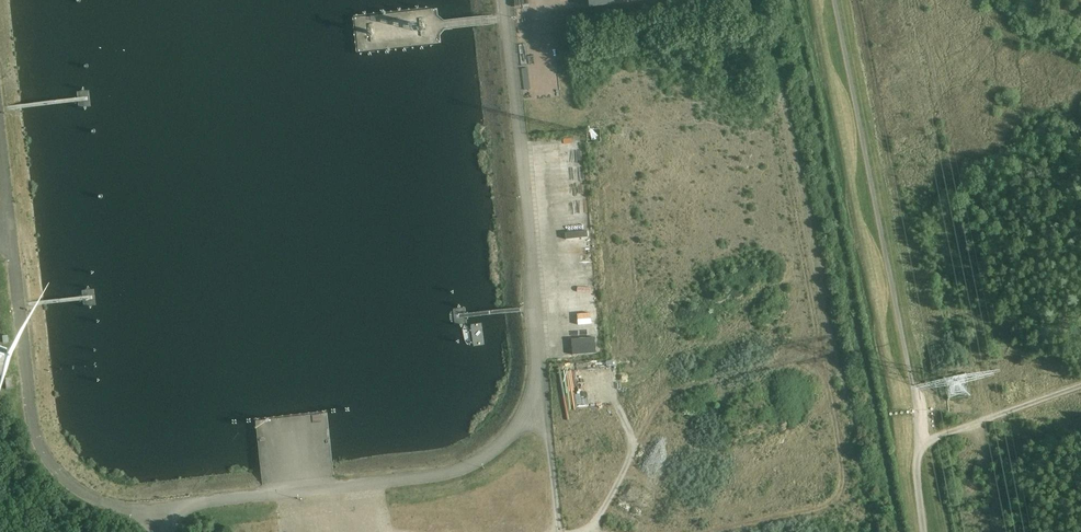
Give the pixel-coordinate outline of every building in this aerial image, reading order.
[(542,7),(534,8),(535,17),(543,16),(542,7)] [(526,18),(534,16),(533,9),(525,10),(526,18)] [(557,117),(557,98),(546,98),(546,117),(557,117)] [(573,147),(562,148),(563,155),(571,154),(572,164),(581,163),(581,154),(574,155),(573,147)] [(578,281),(591,280),(590,270),(577,271),(578,281)] [(594,307),(581,308),(581,316),(594,314),(594,307)] [(598,335),(575,335),(576,351),(599,350),(598,335)]
